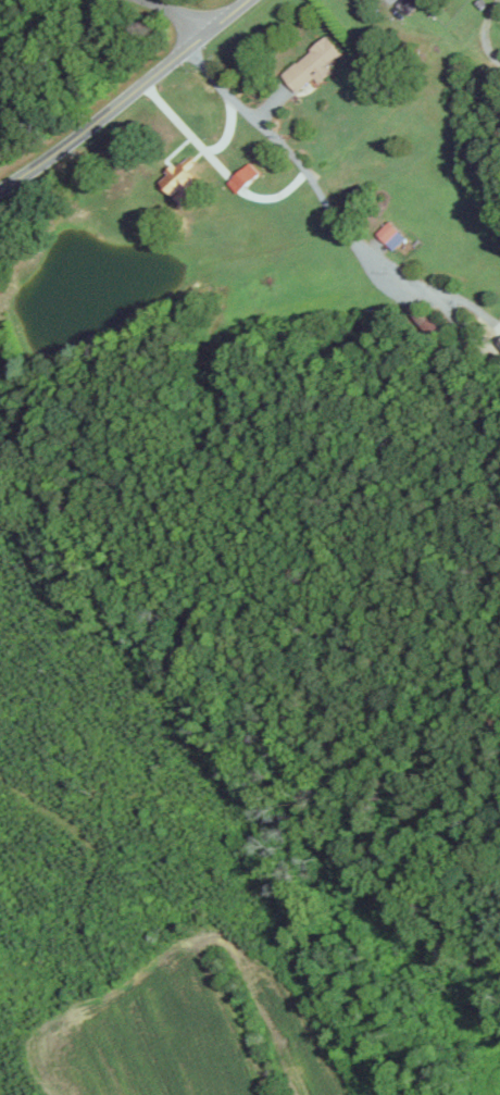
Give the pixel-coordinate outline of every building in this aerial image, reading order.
[(420,3),(417,0),(402,0),(398,3),(409,14),(420,3)] [(335,71),(330,65),(343,54),(328,36),(283,74),(298,92),(315,77),(321,84),(335,71)] [(196,163),(191,156),(160,179),(175,198),(192,185),(190,181),(196,176),(190,168),(196,163)] [(238,193),(261,172),(250,161),(228,182),(238,193)] [(378,233),(394,250),(407,238),(391,221),(378,233)]
